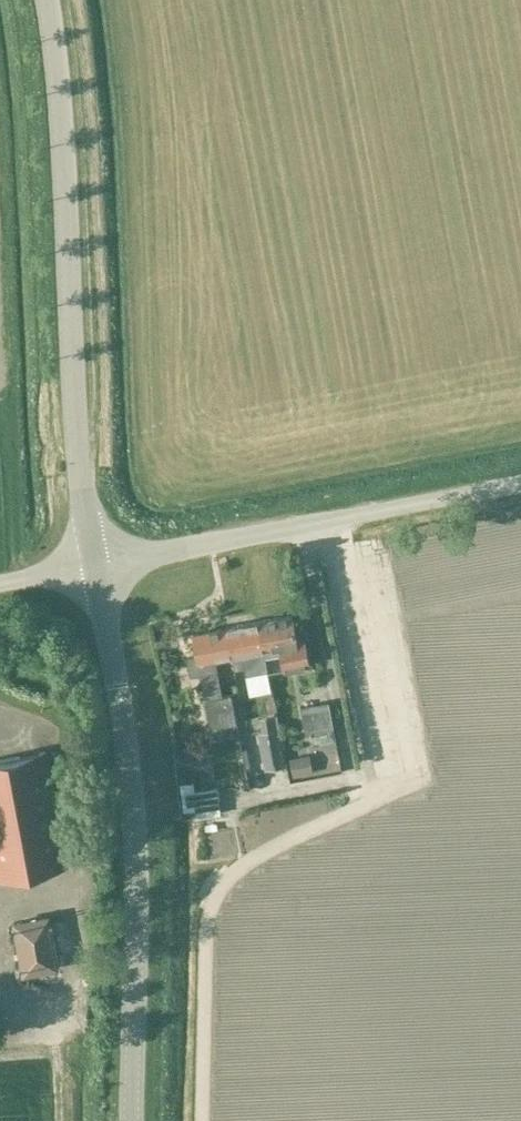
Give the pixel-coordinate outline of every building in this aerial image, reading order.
[(260,621),(266,657),(282,654),(285,670),(310,665),(302,625),(295,627),(293,615),(260,621)] [(266,657),(260,621),(226,627),(232,656),(234,669),(245,667),(246,674),(268,671),(266,657)] [(216,659),(232,656),(226,627),(194,634),(198,656),(188,658),(191,676),(201,674),(211,728),(237,723),(232,694),(223,696),(216,659)] [(301,707),(306,734),(335,728),(330,702),(301,707)] [(257,733),(265,770),(286,766),(278,729),(257,733)] [(300,766),(323,764),(321,749),(298,751),(300,766)] [(68,866),(47,751),(0,760),(0,879),(68,866)] [(218,788),(194,790),(194,782),(181,783),(184,811),(196,810),(197,815),(221,813),(218,788)] [(22,975),(59,968),(51,915),(14,921),(22,975)]
